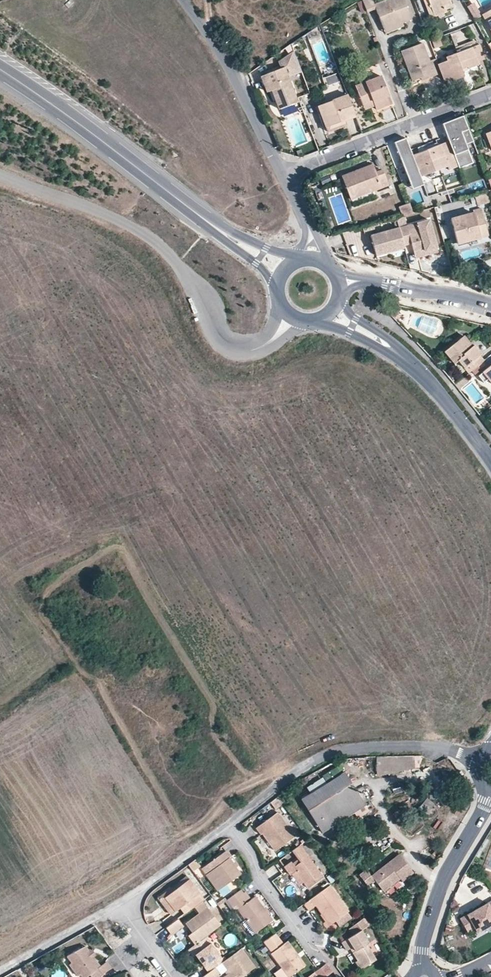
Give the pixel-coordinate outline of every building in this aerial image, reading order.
[(402,23),(411,19),(403,0),(386,0),(374,4),(372,0),(362,0),(367,12),(376,9),(384,30),(402,23)] [(434,15),(429,0),(423,0),(429,17),(434,15)] [(434,15),(445,11),(444,5),(450,3),(449,0),(429,0),(434,15)] [(482,15),(490,31),(490,10),(482,15)] [(404,26),(402,23),(384,30),(386,33),(404,26)] [(418,41),(428,37),(426,31),(416,35),(418,41)] [(442,73),(438,63),(436,58),(430,61),(423,43),(401,51),(413,81),(421,78),(423,80),(442,73)] [(438,63),(442,73),(445,81),(452,78),(453,80),(464,76),(462,71),(479,64),(478,62),(485,59),(479,44),(446,57),(447,60),(438,63)] [(278,62),(280,69),(266,75),(272,91),(279,109),(298,102),(288,77),(302,72),(294,51),(278,62)] [(326,91),(341,87),(337,74),(323,78),(326,91)] [(267,93),(272,91),(266,75),(260,77),(267,93)] [(392,103),(381,76),(356,86),(364,107),(374,103),(377,110),(392,103)] [(326,127),(345,120),(356,116),(348,94),(318,106),(326,127)] [(472,142),(462,117),(453,120),(459,133),(447,138),(449,142),(458,166),(459,168),(472,163),(467,151),(469,150),(466,144),(472,142)] [(347,125),(345,120),(326,127),(328,133),(347,125)] [(459,133),(453,120),(442,125),(447,138),(459,133)] [(413,156),(406,139),(394,143),(413,191),(424,186),(421,177),(413,156)] [(419,150),(420,153),(438,146),(436,141),(428,144),(429,146),(419,150)] [(458,166),(449,142),(438,146),(420,153),(413,156),(421,177),(448,166),(449,170),(458,166)] [(376,173),(372,165),(343,176),(351,199),(388,185),(382,170),(376,173)] [(477,205),(490,201),(488,193),(475,196),(477,205)] [(409,202),(398,206),(402,216),(414,213),(409,202)] [(481,208),(473,210),(474,213),(450,219),(457,243),(469,240),(470,241),(489,235),(481,208)] [(429,220),(399,228),(404,245),(411,243),(413,251),(424,248),(425,251),(437,248),(429,220)] [(374,224),(362,227),(364,234),(375,231),(374,224)] [(370,236),(376,255),(404,248),(404,245),(399,228),(370,236)] [(413,251),(415,258),(438,252),(437,248),(425,251),(424,248),(413,251)] [(393,306),(390,311),(398,320),(405,310),(393,306)] [(454,363),(458,360),(468,372),(483,360),(480,356),(482,354),(475,345),(473,346),(464,335),(444,351),(454,363)] [(483,372),(490,382),(490,365),(483,372)] [(415,756),(378,757),(377,776),(414,769),(415,756)] [(365,804),(345,772),(301,799),(321,832),(365,804)] [(270,801),(275,808),(283,803),(278,795),(270,801)] [(296,835),(279,811),(256,827),(261,834),(262,833),(275,850),(296,835)] [(288,873),(286,870),(285,868),(278,873),(284,880),(295,872),(299,869),(306,880),(311,886),(324,877),(301,843),(286,855),(293,865),(295,867),(288,873)] [(398,852),(371,874),(365,868),(358,873),(368,885),(375,879),(383,889),(399,876),(401,879),(413,870),(398,852)] [(233,855),(229,858),(235,867),(239,864),(233,855)] [(202,866),(196,858),(188,864),(189,865),(194,872),(202,866)] [(235,867),(229,858),(219,865),(215,859),(204,867),(219,888),(240,873),(235,867)] [(293,865),(286,870),(288,873),(295,867),(293,865)] [(302,883),(306,880),(299,869),(295,872),(302,883)] [(167,896),(178,911),(182,908),(186,914),(195,907),(205,901),(206,900),(191,879),(176,890),(167,896)] [(318,904),(327,915),(333,924),(350,911),(331,884),(309,900),(314,907),(318,904)] [(163,899),(167,896),(176,890),(173,886),(160,896),(163,899)] [(246,918),(255,932),(274,919),(257,894),(250,900),(248,898),(251,896),(246,890),(244,892),(241,888),(232,895),(241,906),(238,908),(246,918)] [(227,899),(232,895),(230,892),(223,898),(225,901),(227,899)] [(232,895),(227,899),(235,911),(238,908),(241,906),(232,895)] [(174,914),(178,911),(167,896),(163,899),(174,914)] [(487,899),(462,913),(472,932),(490,922),(490,907),(487,899)] [(194,933),(200,942),(207,936),(223,925),(205,901),(195,907),(200,914),(192,920),(199,930),(194,933)] [(323,919),(327,915),(318,904),(314,907),(323,919)] [(362,961),(366,967),(378,959),(367,945),(369,943),(366,939),(368,937),(363,929),(366,927),(364,924),(369,920),(365,916),(350,927),(355,933),(342,942),(349,951),(352,948),(356,945),(359,950),(355,953),(362,961)] [(252,934),(255,932),(246,918),(243,920),(252,934)] [(183,927),(178,920),(167,928),(172,934),(183,927)] [(188,934),(196,945),(200,942),(194,933),(199,930),(192,920),(187,923),(193,931),(188,934)] [(295,955),(298,953),(288,938),(283,942),(276,932),(265,941),(272,950),(270,952),(289,976),(303,966),(295,955)] [(200,942),(196,945),(192,948),(209,972),(216,967),(223,962),(225,961),(207,936),(200,942)] [(91,953),(86,946),(70,958),(75,964),(72,966),(79,976),(82,975),(83,976),(91,976),(92,976),(93,976),(103,976),(113,970),(108,963),(102,968),(95,958),(91,953)] [(229,976),(227,976),(244,976),(256,969),(241,949),(225,961),(223,962),(228,969),(232,974),(229,976)] [(306,964),(298,953),(295,955),(303,966),(306,964)] [(363,970),(366,967),(362,961),(358,963),(363,970)] [(216,967),(209,972),(204,976),(219,976),(222,975),(216,967)]
